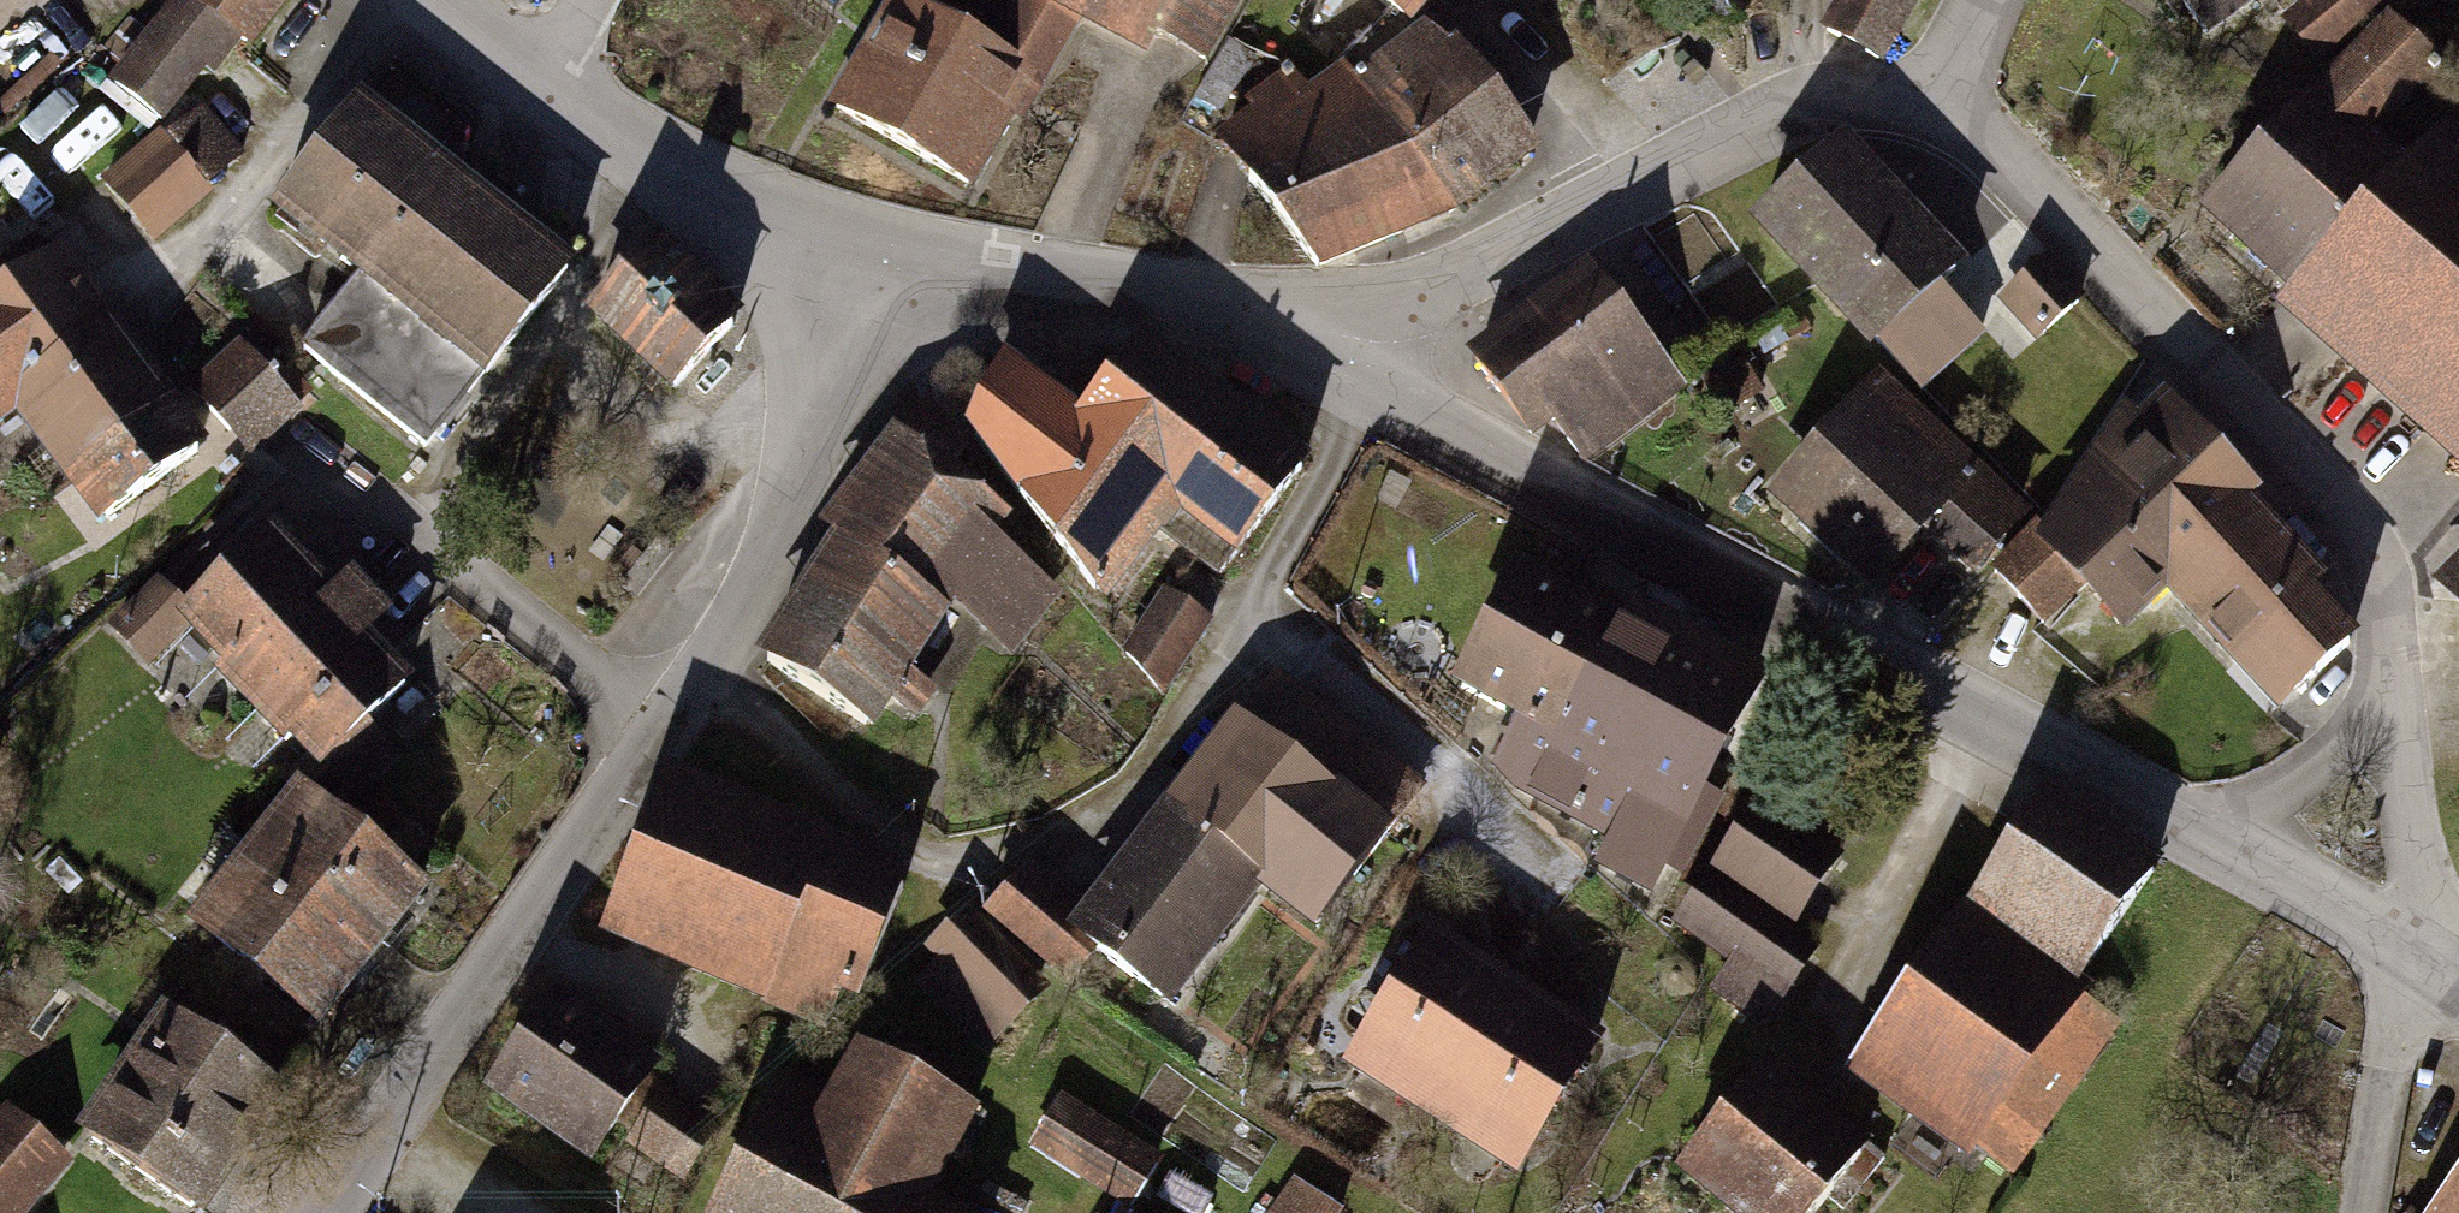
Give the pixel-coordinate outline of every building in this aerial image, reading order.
[(93,83),(145,121),(183,70),(213,92),(282,0),(155,0),(93,83)] [(882,0),(876,0),(809,122),(971,209),(1065,36),(1002,2),(975,50),(882,0)] [(1002,2),(1065,36),(1127,70),(1145,38),(1199,67),(1236,0),(1003,0),(1002,2)] [(1410,28),(1432,0),(1373,0),(1410,28)] [(1822,34),(1870,65),(1912,0),(1844,0),(1822,34)] [(2209,30),(2249,0),(2186,0),(2209,30)] [(2380,0),(2315,0),(2292,19),(2320,54),(2383,4),(2380,0)] [(2432,144),(2399,180),(2361,144),(2435,64),(2391,23),(2318,103),(2313,98),(2212,208),(2331,317),(2458,434),(2458,169),(2432,144)] [(1291,85),(1223,136),(1315,268),(1443,219),(1518,162),(1425,40),(1355,93),(1340,74),(1304,102),(1291,85)] [(199,108),(102,181),(148,241),(245,168),(199,108)] [(366,278),(446,177),(360,108),(279,209),(366,278)] [(1955,266),(1828,143),(1735,239),(1911,409),(1979,338),(1931,292),(1955,266)] [(568,274),(446,177),(366,278),(309,350),(431,446),(568,274)] [(734,319),(646,240),(567,327),(654,407),(734,319)] [(18,396),(75,472),(163,407),(41,242),(8,267),(19,282),(0,297),(0,409),(18,396)] [(2038,270),(1993,309),(2029,349),(2073,310),(2038,270)] [(1678,383),(1593,272),(1476,361),(1531,433),(1551,418),(1581,457),(1678,383)] [(975,438),(1095,588),(1148,517),(1220,572),(1300,469),(1141,345),(1081,420),(1038,391),(1004,386),(975,438)] [(295,409),(241,351),(199,389),(253,448),(295,409)] [(2029,520),(1867,379),(1757,504),(1861,594),(1905,543),(1964,594),(2029,520)] [(997,520),(948,473),(964,449),(926,406),(831,531),(843,541),(768,659),(866,724),(884,692),(912,710),(927,688),(911,677),(915,670),(905,661),(939,610),(932,604),(951,581),(1008,633),(1045,586),(984,537),(997,520)] [(163,407),(75,472),(107,516),(195,450),(163,407)] [(2242,656),(2254,645),(2298,693),(2352,641),(2309,596),(2319,586),(2176,428),(2156,446),(2123,413),(2047,537),(2038,528),(1998,572),(2045,622),(2089,579),(2130,622),(2172,582),(2242,656)] [(312,604),(257,542),(167,622),(148,601),(114,631),(141,662),(179,629),(303,768),(387,693),(353,654),(371,623),(335,583),(312,604)] [(2430,588),(2458,615),(2458,557),(2430,588)] [(1648,892),(1756,665),(1634,607),(1623,630),(1518,580),(1461,702),(1523,731),(1498,782),(1616,838),(1601,870),(1648,892)] [(1199,628),(1147,596),(1102,668),(1155,700),(1199,628)] [(1231,731),(1214,721),(1067,910),(1021,869),(965,926),(956,916),(904,982),(986,1060),(1075,971),(1158,1026),(1250,915),(1300,945),(1419,793),(1266,676),(1231,731)] [(388,767),(347,738),(318,778),(359,808),(388,767)] [(896,875),(651,780),(586,947),(831,1041),(896,875)] [(413,894),(276,794),(165,945),(302,1044),(413,894)] [(2156,869),(2049,794),(1977,896),(2029,933),(2017,951),(1967,915),(1860,1065),(2009,1170),(2116,1021),(2071,990),(2156,869)] [(1846,856),(1766,801),(1679,926),(1733,963),(1708,998),(1760,1034),(1820,948),(1795,930),(1846,856)] [(1591,1053),(1415,938),(1326,1073),(1502,1188),(1591,1053)] [(638,1077),(533,1005),(460,1110),(565,1182),(638,1077)] [(149,1010),(61,1141),(170,1212),(195,1212),(275,1093),(149,1010)] [(760,1081),(692,1212),(921,1212),(915,1210),(962,1118),(834,1052),(807,1105),(760,1081)] [(1743,1070),(1655,1179),(1698,1212),(1806,1212),(1851,1156),(1743,1070)] [(707,1132),(644,1098),(613,1154),(676,1189),(707,1132)] [(1053,1100),(1018,1157),(1113,1212),(1125,1212),(1156,1161),(1053,1100)] [(0,1117),(0,1212),(31,1212),(66,1170),(0,1117)] [(2425,1212),(2458,1212),(2458,1169),(2425,1212)] [(1286,1187),(1268,1212),(1327,1212),(1286,1187)]
